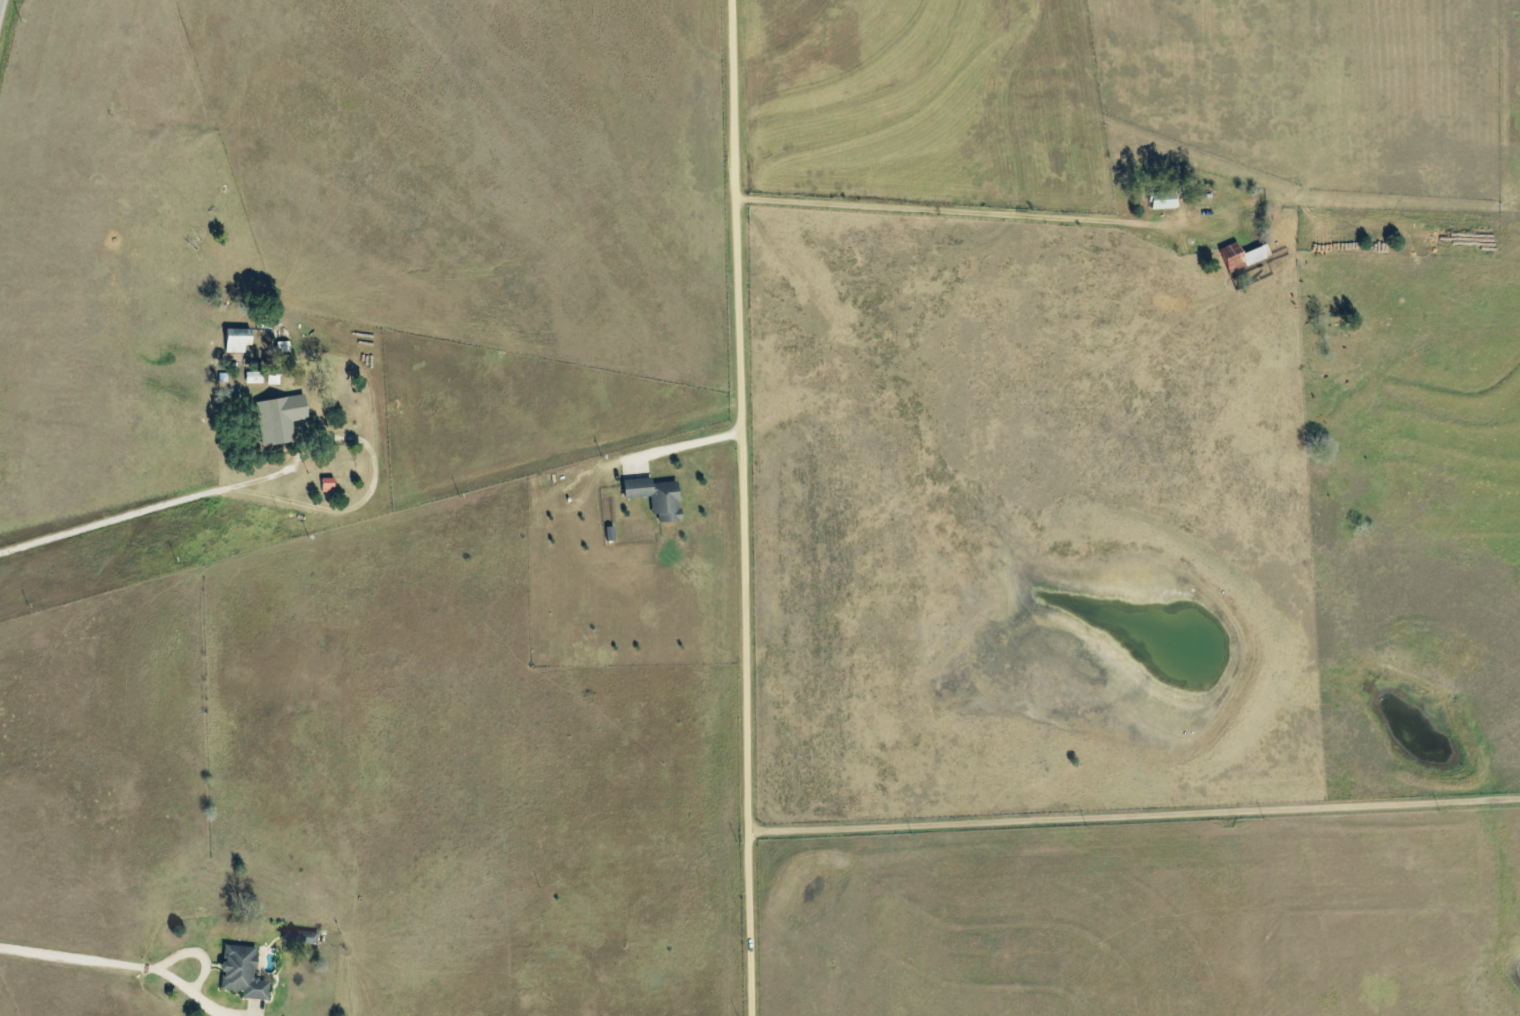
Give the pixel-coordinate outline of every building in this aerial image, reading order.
[(1171,191),(1147,192),(1147,209),(1172,208),(1171,191)] [(1226,274),(1244,266),(1232,242),(1215,250),(1226,274)] [(1270,256),(1265,243),(1239,254),(1245,266),(1270,256)] [(243,353),(243,345),(249,345),(250,329),(222,329),(222,352),(243,353)] [(292,441),(289,421),(305,418),(301,394),(253,401),(259,446),(292,441)] [(332,478),(319,478),(319,492),(332,492),(332,478)] [(619,479),(620,498),(649,496),(650,522),(677,521),(675,481),(649,483),(648,478),(619,479)] [(315,944),(315,932),(290,931),(290,943),(315,944)] [(265,1000),(267,980),(252,979),(254,947),(222,945),(218,990),(239,992),(239,998),(265,1000)]
